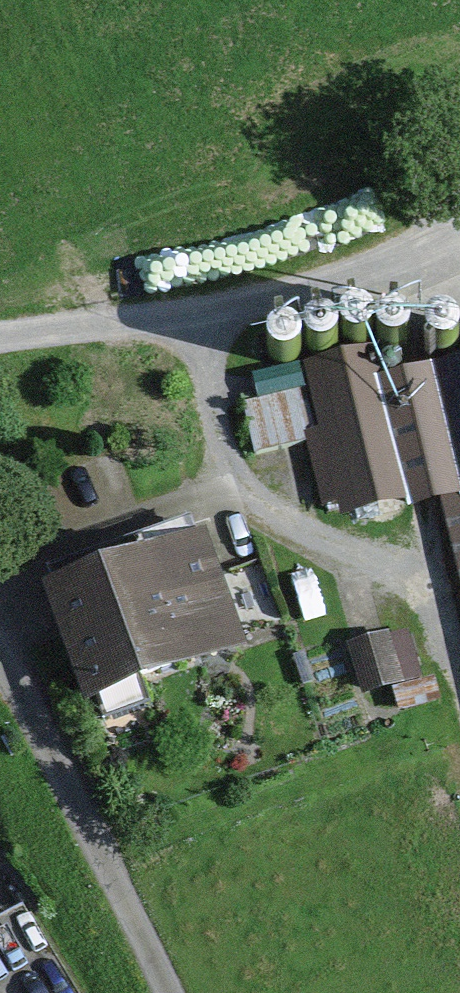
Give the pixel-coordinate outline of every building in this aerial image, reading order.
[(367,391),(358,357),(306,370),(322,430),(308,434),(325,497),(339,494),(345,517),(402,502),(406,517),(435,509),(459,605),(459,368),(367,391)] [(301,444),(296,396),(251,401),(257,449),(301,444)] [(42,591),(85,709),(243,655),(201,535),(70,581),(42,591)] [(411,632),(371,643),(387,696),(426,684),(411,632)] [(62,969),(32,916),(0,934),(0,992),(19,992),(62,969)]
